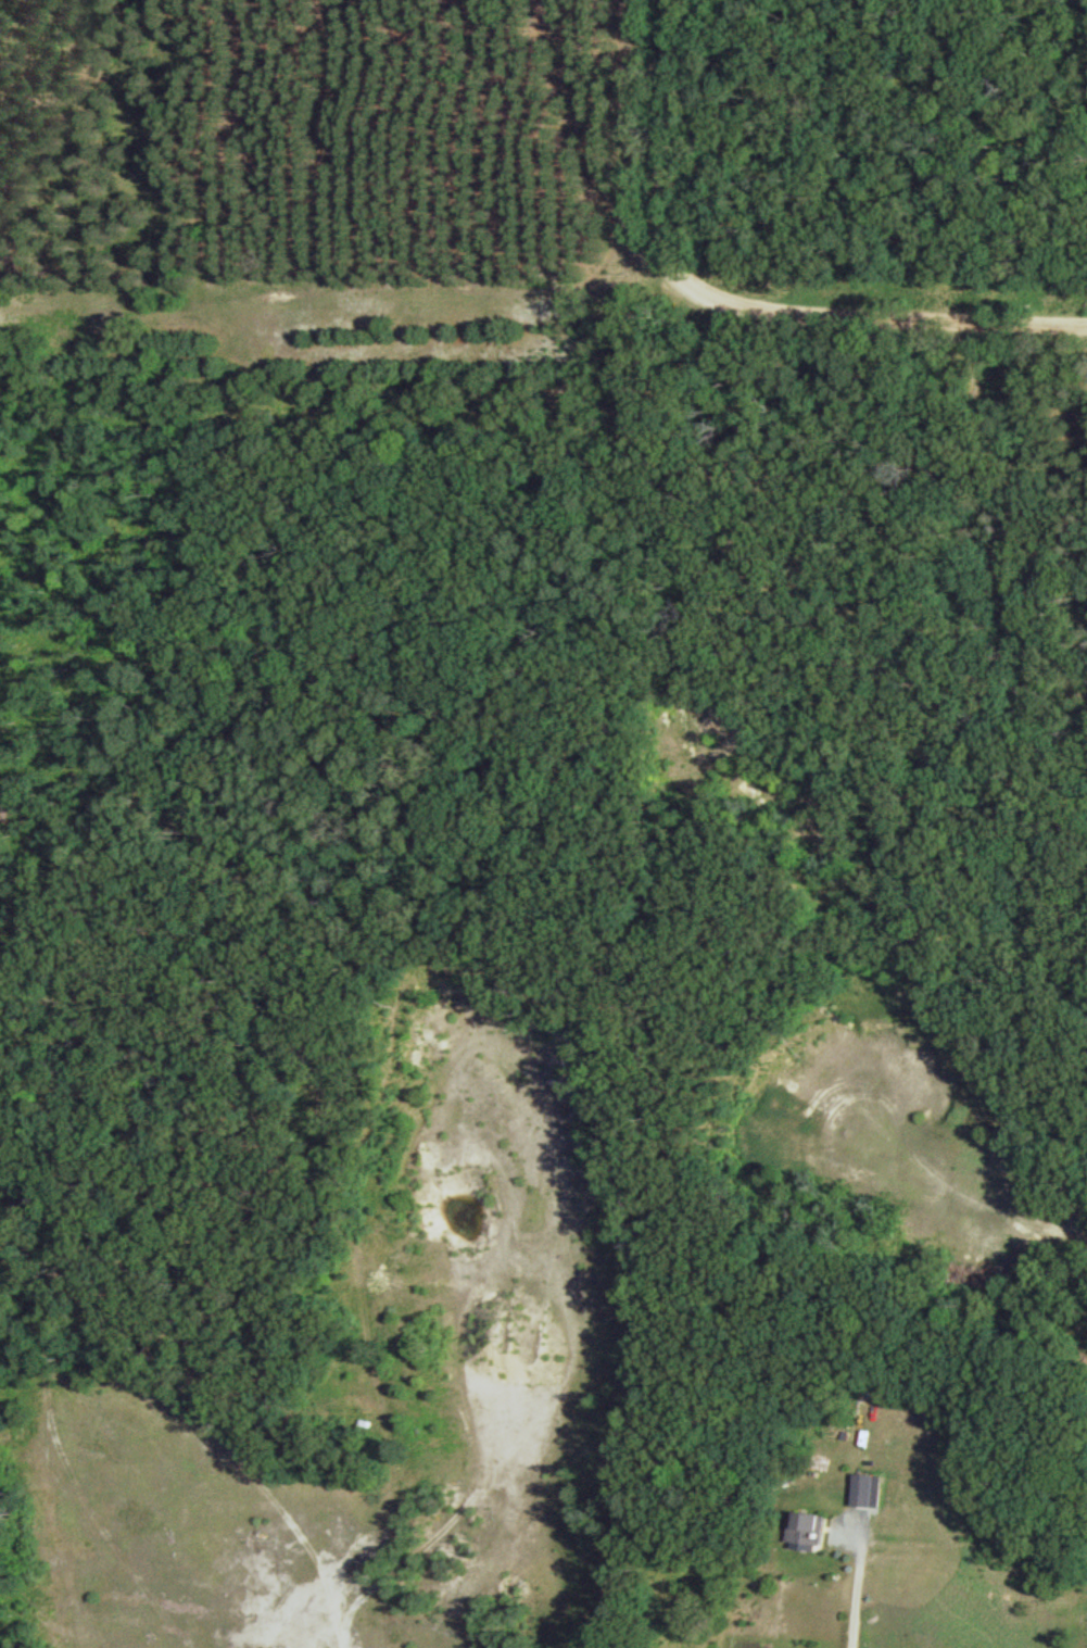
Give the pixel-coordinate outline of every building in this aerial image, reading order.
[(878,1473),(857,1472),(857,1506),(877,1506),(878,1473)] [(829,1513),(802,1512),(801,1531),(810,1531),(810,1543),(827,1544),(829,1513)]
